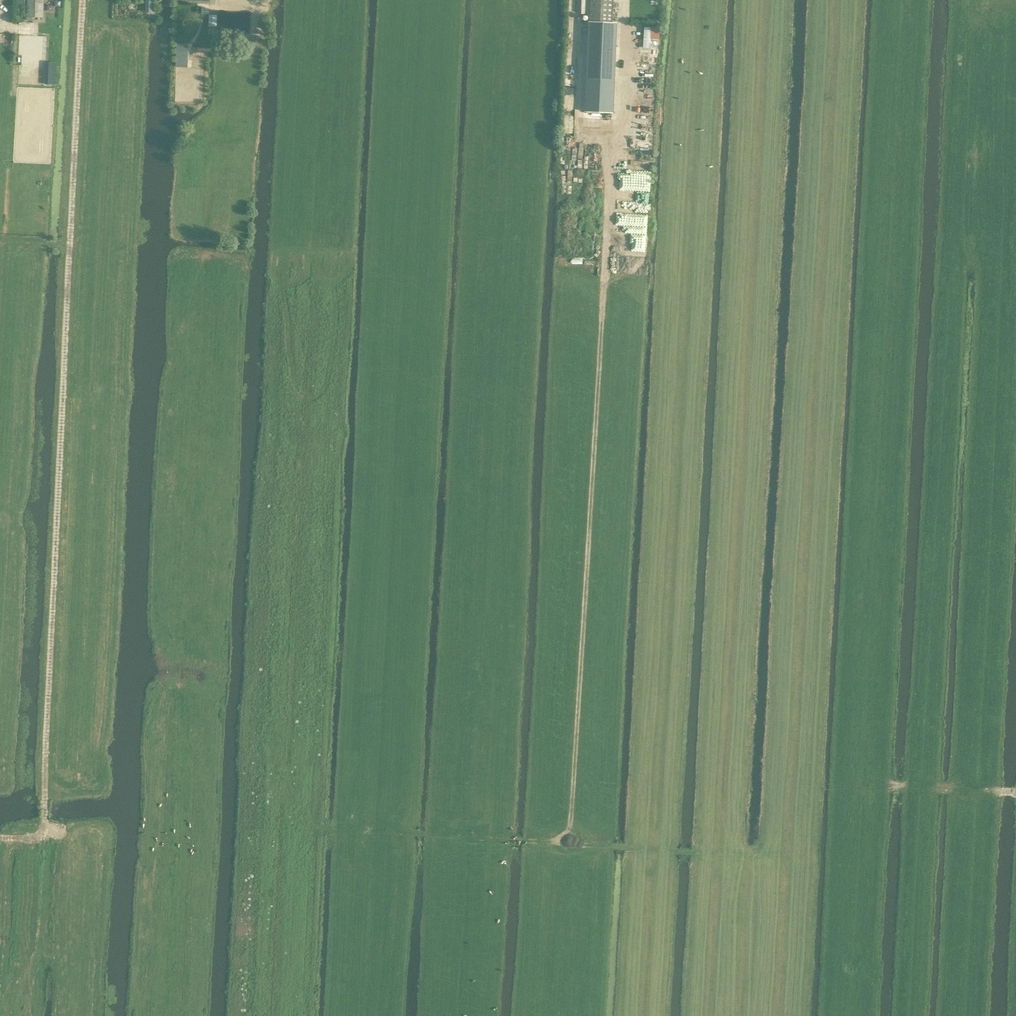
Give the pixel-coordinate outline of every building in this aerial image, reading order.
[(27,17),(32,17),(43,18),(43,0),(28,0),(27,17)] [(587,21),(612,22),(613,0),(588,0),(587,21)] [(49,66),(48,85),(55,85),(56,66),(49,66)]
